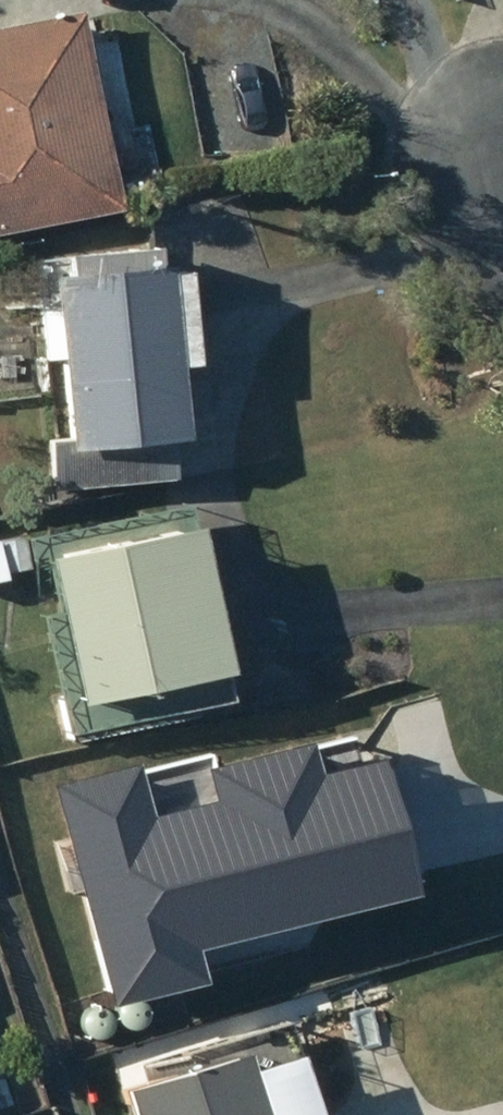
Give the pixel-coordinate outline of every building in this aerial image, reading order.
[(0,25),(0,232),(124,206),(83,8),(0,25)] [(53,272),(55,308),(40,309),(44,359),(64,358),(71,444),(189,435),(183,359),(195,358),(188,271),(170,273),(169,262),(161,263),(159,245),(71,251),(73,270),(53,272)] [(50,559),(61,605),(45,609),(73,733),(234,696),(228,672),(233,671),(199,525),(50,559)] [(0,541),(0,579),(8,577),(7,571),(30,566),(23,535),(0,541)] [(79,755),(81,766),(18,781),(32,846),(121,826),(106,762),(102,763),(99,750),(79,755)] [(270,1076),(280,1114),(413,1114),(393,1042),(270,1076)] [(101,1075),(114,1114),(141,1114),(197,1097),(182,1049),(101,1075)] [(0,1079),(0,1112),(21,1104),(10,1075),(0,1079)]
